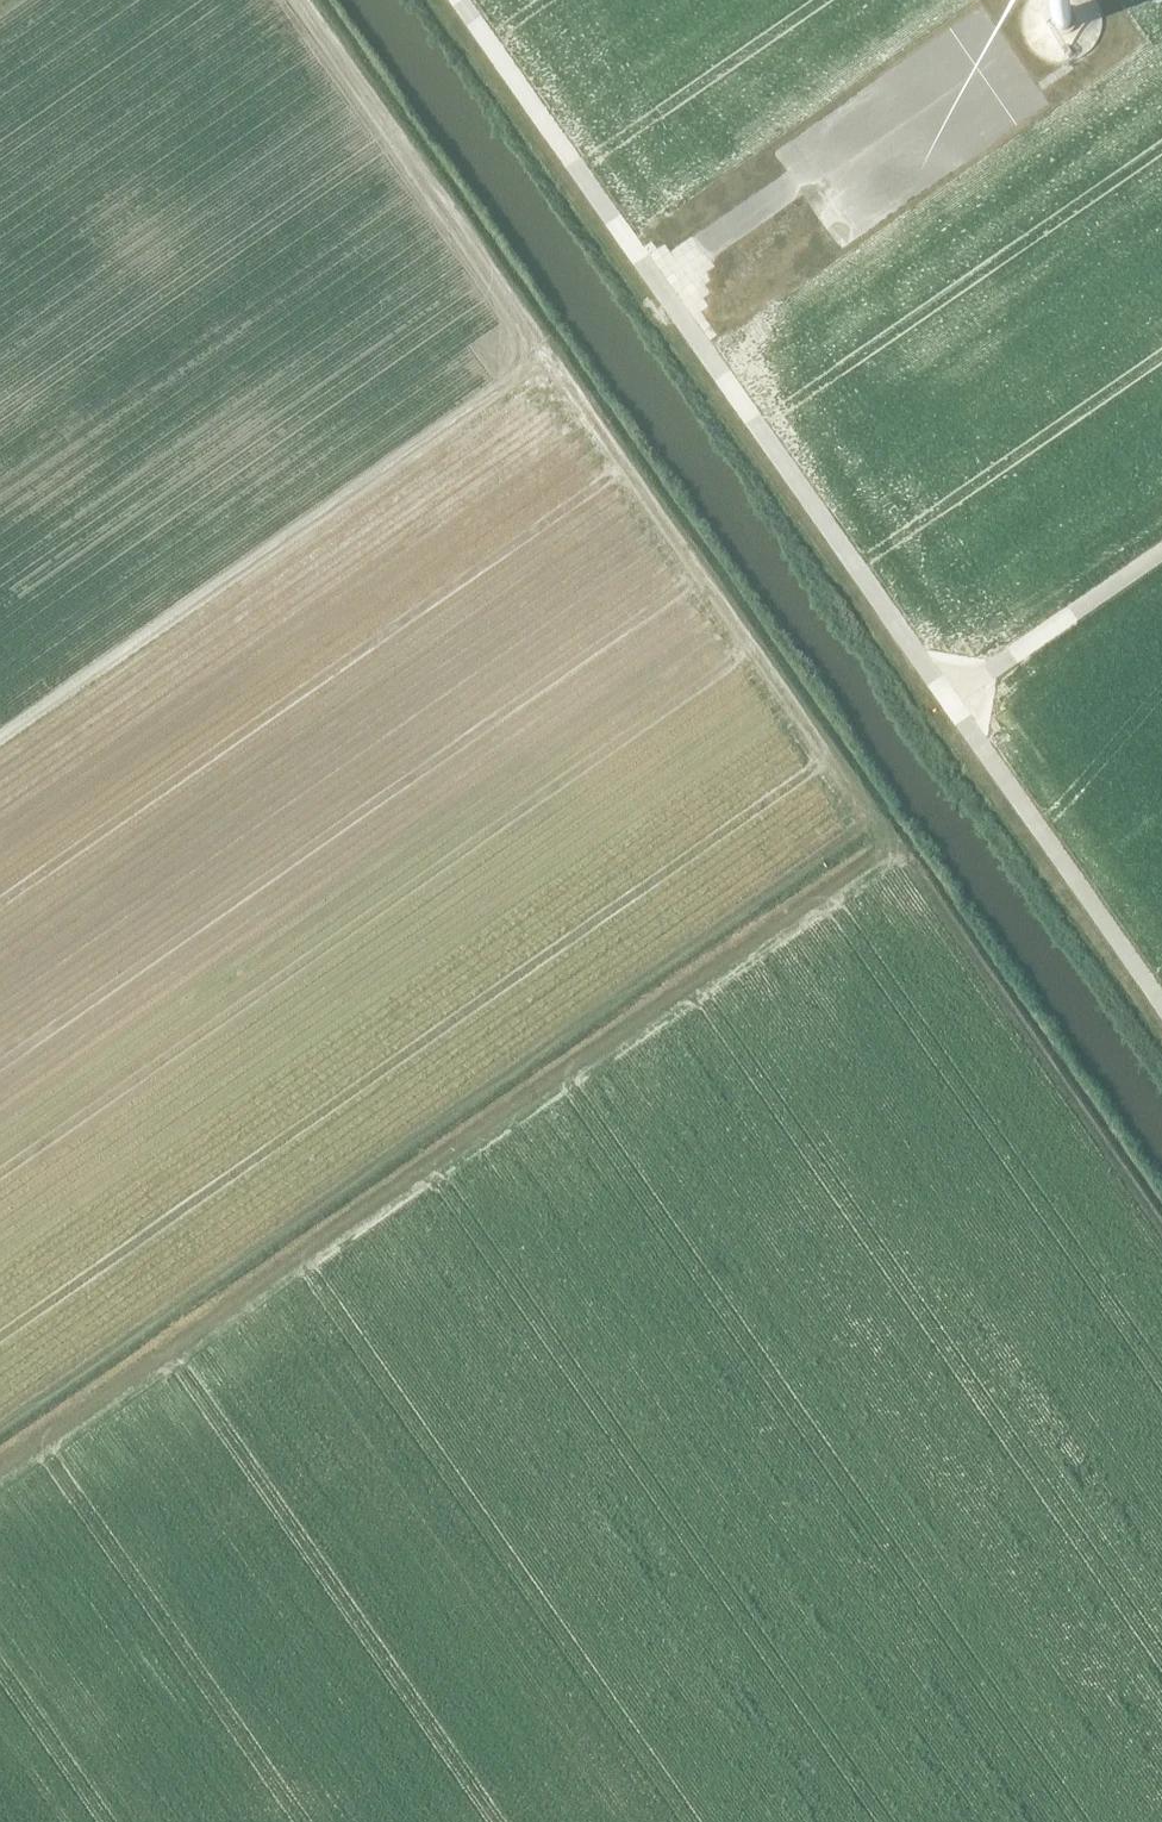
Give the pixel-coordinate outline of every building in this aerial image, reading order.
[(1049,22),(1049,23),(1049,25),(1049,26),(1049,27),(1050,28),(1050,29),(1051,31),(1052,32),(1052,33),(1053,33),(1054,34),(1055,35),(1056,36),(1057,36),(1058,37),(1060,37),(1061,37),(1062,38),(1063,38),(1064,38),(1066,37),(1067,37),(1068,37),(1069,36),(1070,36),(1071,35),(1072,34),(1073,33),(1074,33),(1075,32),(1076,31),(1076,29),(1077,28),(1077,27),(1077,26),(1077,25),(1077,23),(1077,22),(1077,21),(1077,20),(1077,18),(1076,17),(1076,16),(1075,15),(1074,14),(1073,13),(1072,12),(1071,12),(1070,11),(1069,10),(1068,10),(1067,10),(1066,9),(1064,9),(1063,9),(1062,9),(1061,9),(1059,10),(1058,10),(1057,10),(1056,11),(1055,12),(1054,12),(1053,13),(1052,14),(1052,15),(1051,16),(1050,17),(1050,18),(1049,20),(1049,21),(1049,22)]
